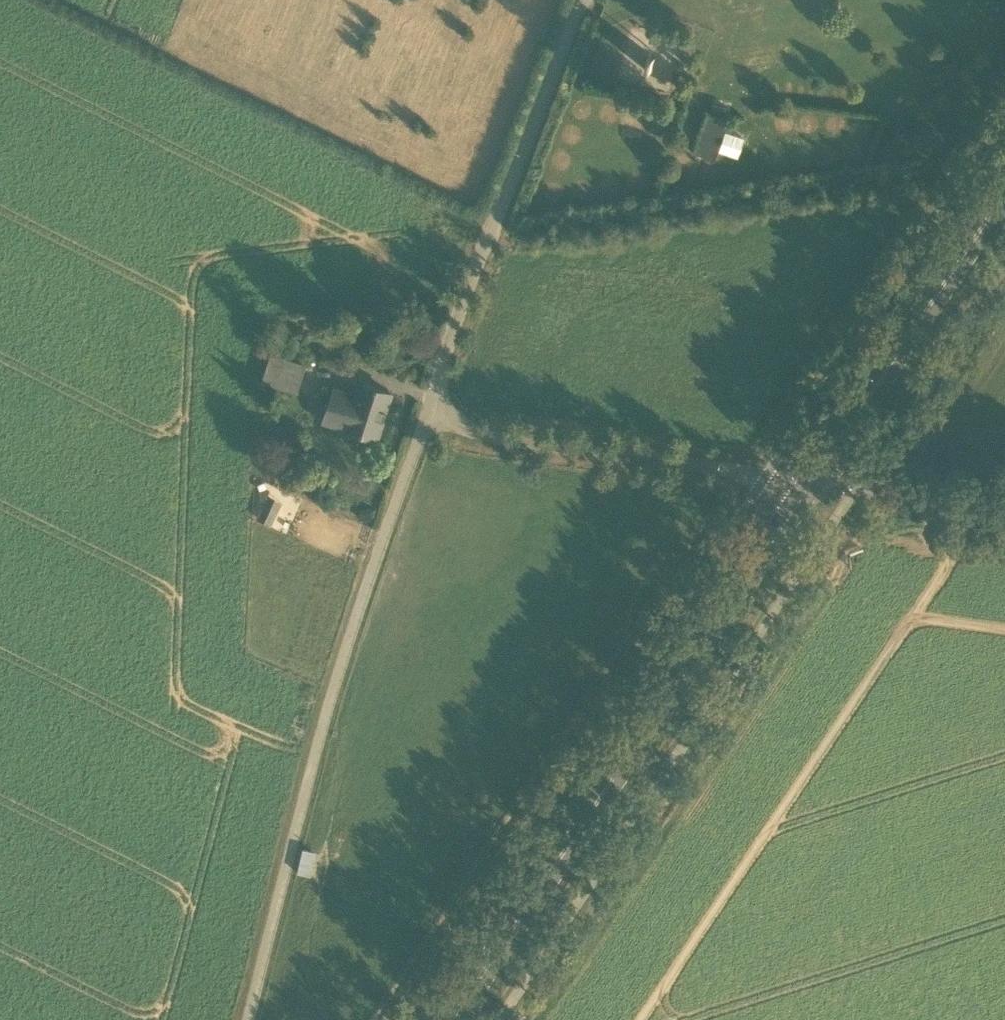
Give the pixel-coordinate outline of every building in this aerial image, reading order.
[(697,152),(716,157),(726,119),(707,114),(697,152)] [(740,157),(745,135),(724,131),(719,153),(740,157)] [(307,363),(273,351),(263,380),(297,391),(307,363)] [(334,388),(323,421),(377,438),(391,393),(361,383),(357,396),(334,388)]
